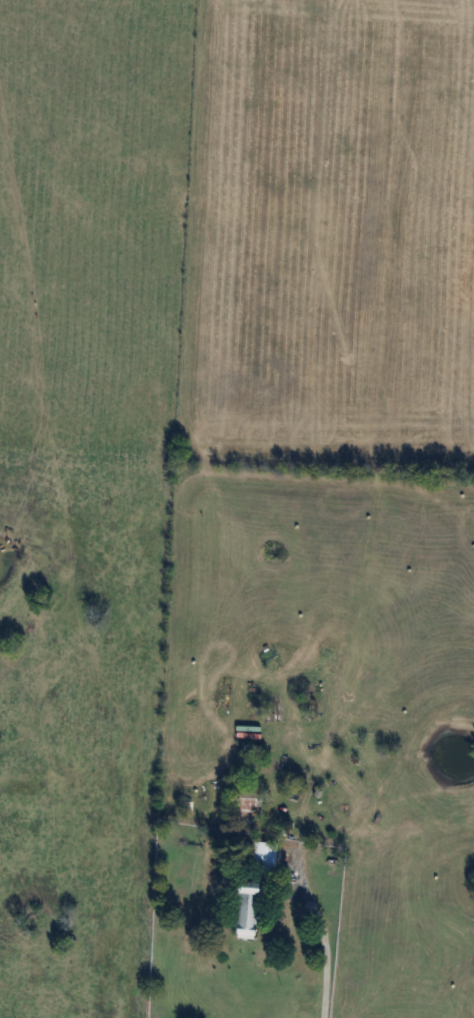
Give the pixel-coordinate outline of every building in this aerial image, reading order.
[(263,823),(266,798),(239,794),(236,819),(263,823)] [(280,843),(255,841),(253,872),(278,874),(280,843)] [(263,883),(244,881),(237,937),(256,939),(263,883)]
